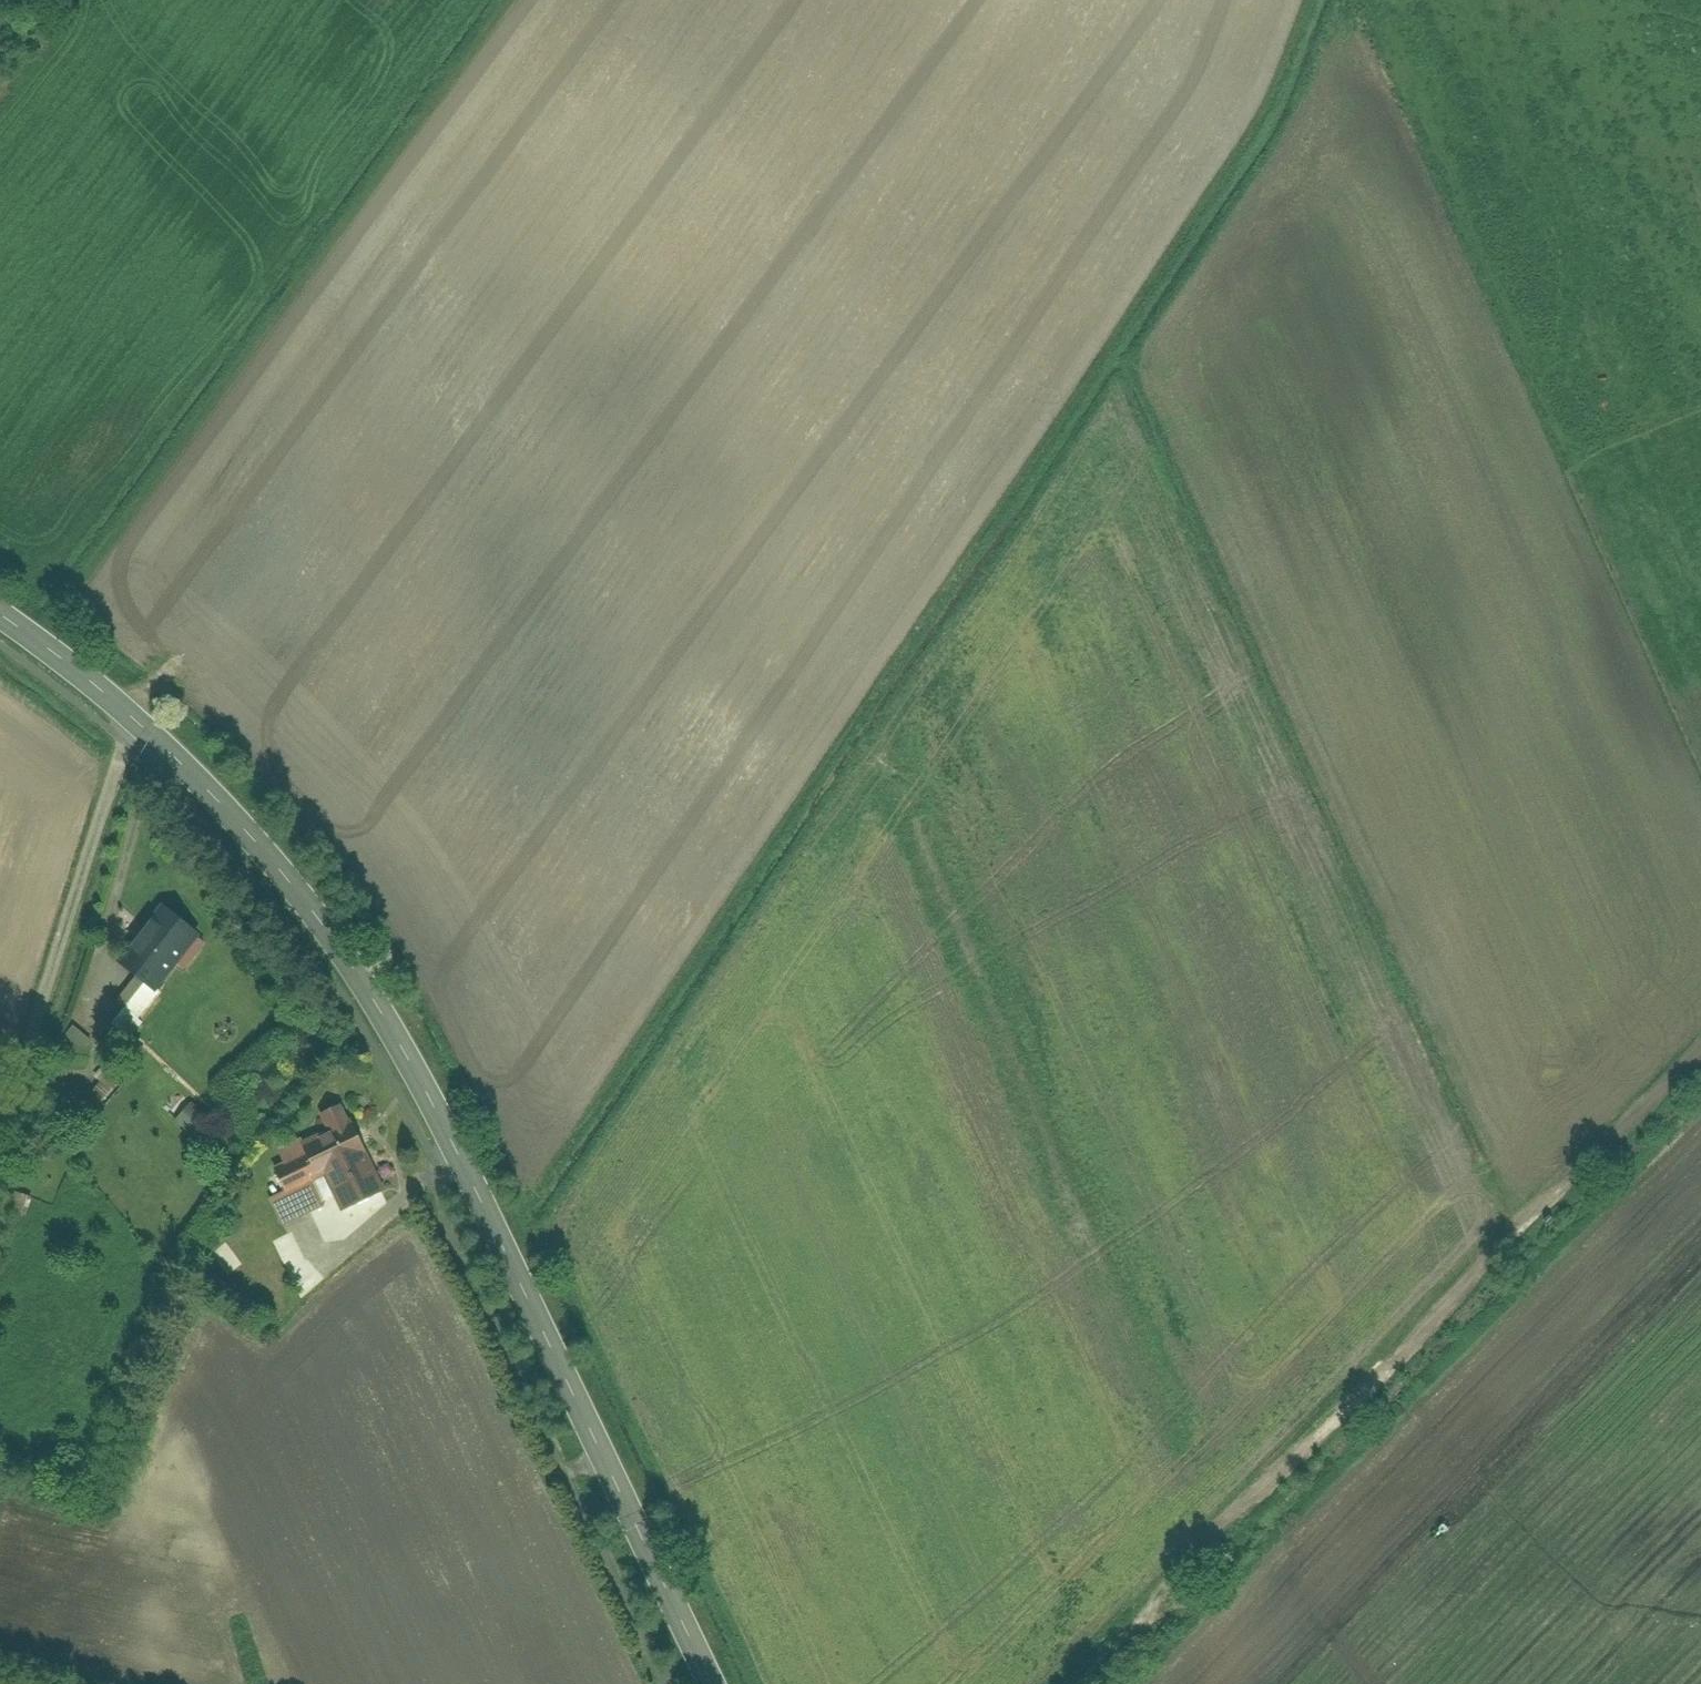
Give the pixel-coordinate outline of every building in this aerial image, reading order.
[(118,958),(155,988),(201,932),(164,903),(118,958)] [(82,1087),(105,1101),(138,1048),(114,1033),(82,1087)] [(191,1136),(208,1120),(189,1100),(172,1117),(191,1136)] [(290,1191),(328,1173),(347,1213),(388,1193),(346,1106),(322,1117),(329,1133),(307,1144),(303,1140),(280,1151),(288,1167),(280,1171),(290,1191)] [(226,1273),(240,1265),(227,1243),(214,1251),(226,1273)]
